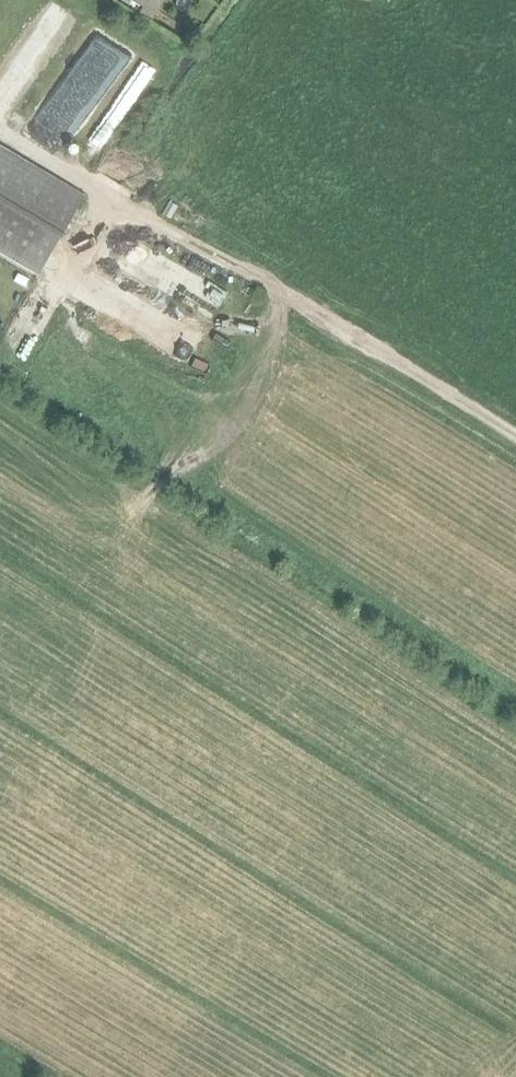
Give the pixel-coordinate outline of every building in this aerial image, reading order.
[(0,147),(0,253),(37,275),(83,197),(0,147)]
